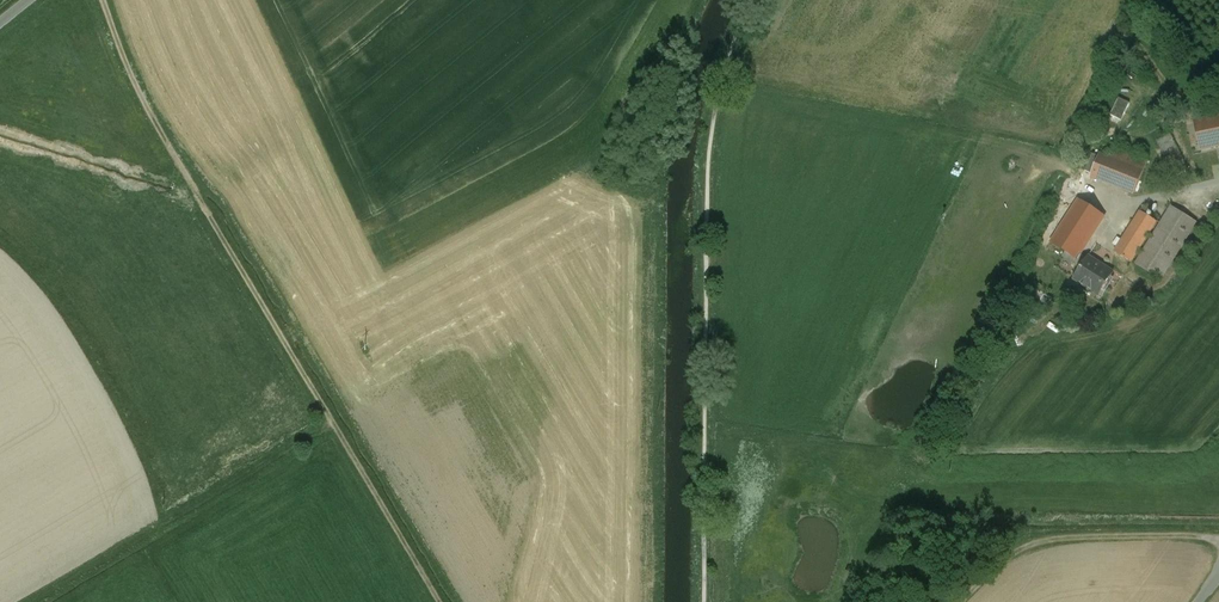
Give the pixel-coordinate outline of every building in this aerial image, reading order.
[(1195,122),(1201,150),(1218,146),(1218,117),(1195,122)] [(1168,135),(1157,140),(1174,172),(1184,167),(1168,135)] [(1108,156),(1091,149),(1081,172),(1133,193),(1146,160),(1112,146),(1108,156)] [(1101,216),(1077,202),(1067,218),(1058,212),(1057,215),(1065,220),(1051,242),(1074,258),(1078,253),(1101,216)] [(1194,222),(1170,208),(1135,265),(1159,279),(1194,222)] [(1155,221),(1139,211),(1113,251),(1129,262),(1155,221)] [(1078,253),(1074,258),(1070,264),(1078,270),(1073,278),(1097,295),(1110,273),(1086,257),(1085,258),(1078,253)]
